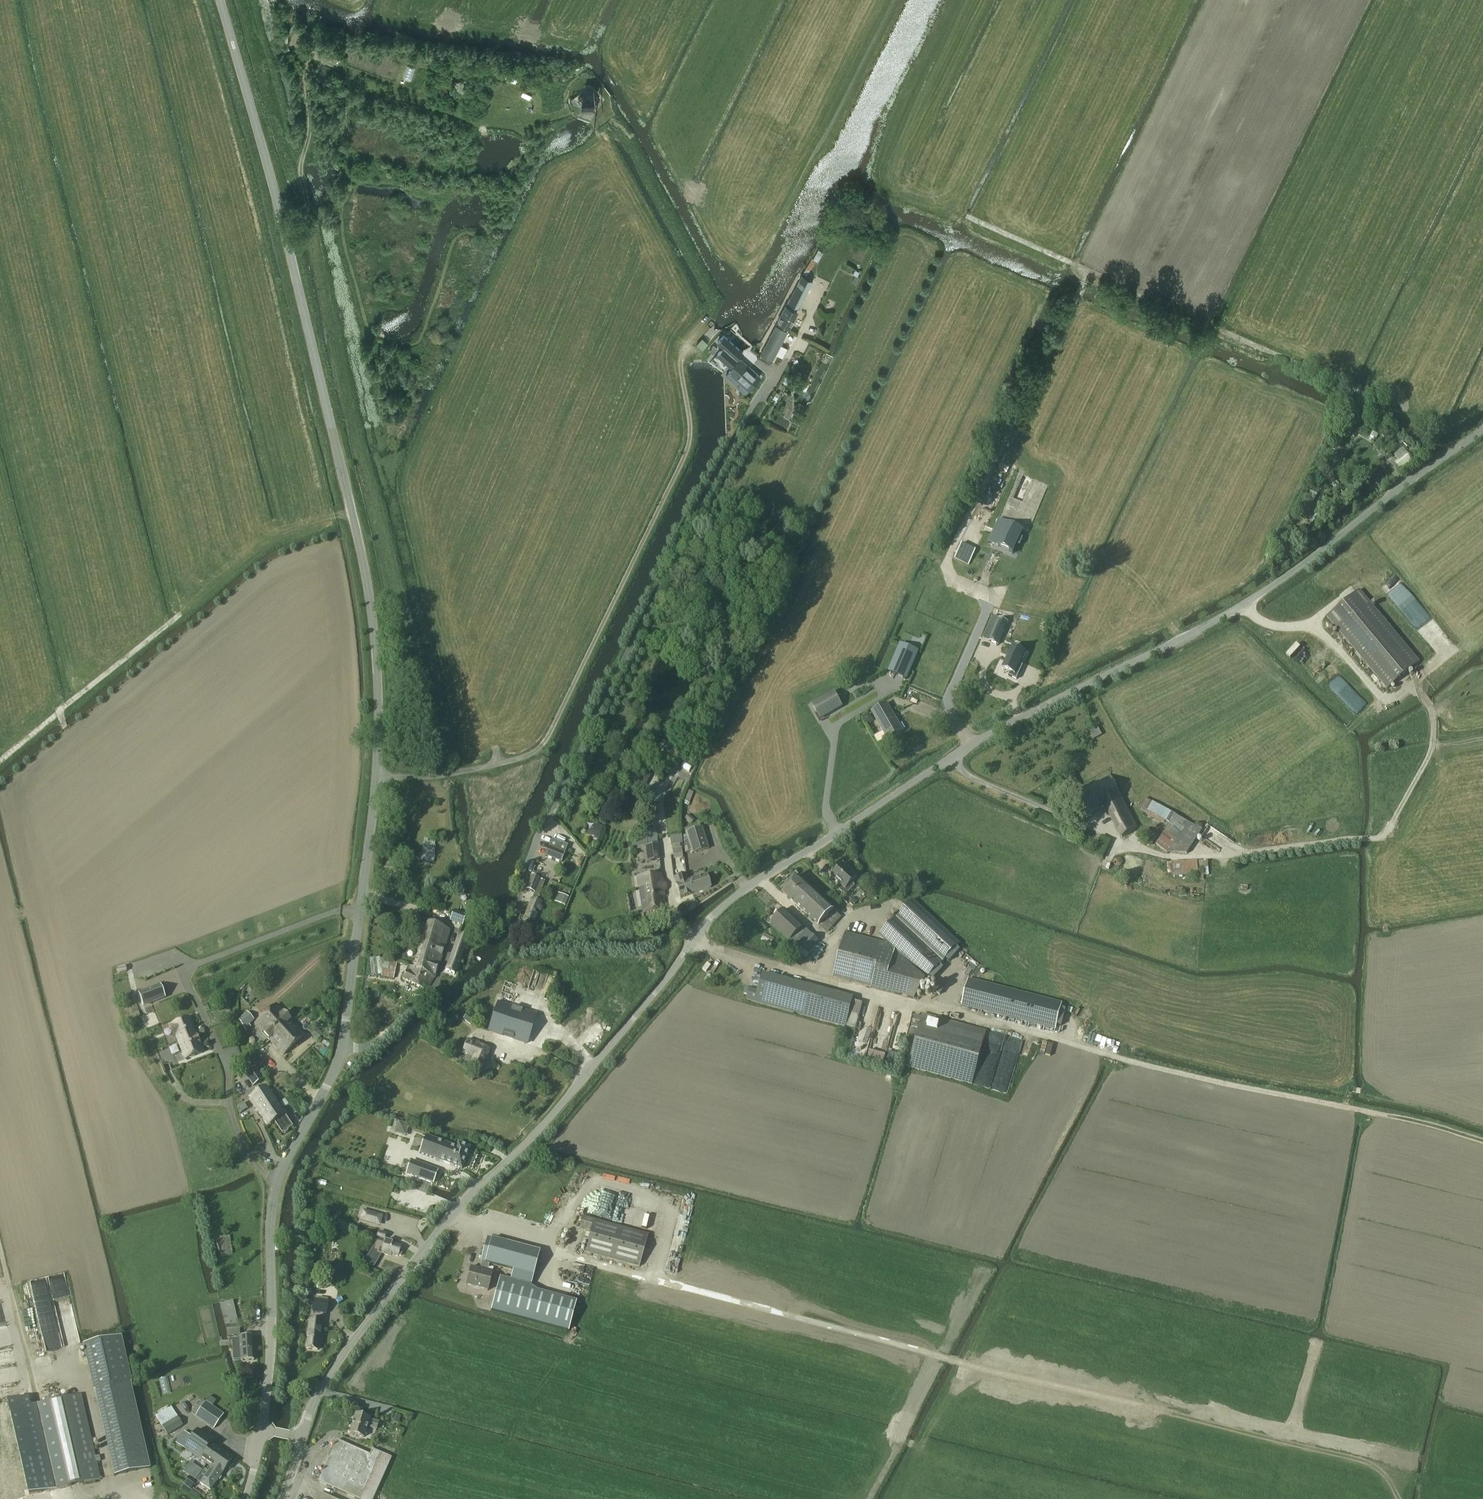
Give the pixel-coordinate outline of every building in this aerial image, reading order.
[(506,75),(519,78),(520,72),(507,69),(506,75)] [(578,99),(588,108),(598,98),(588,89),(578,99)] [(816,260),(818,261),(823,252),(816,248),(805,268),(806,268),(803,273),(807,275),(816,260)] [(802,275),(800,279),(790,298),(789,298),(778,322),(789,328),(797,311),(792,309),(794,305),(799,307),(812,280),(802,275)] [(761,354),(772,360),(787,332),(776,326),(761,354)] [(724,347),(717,354),(730,365),(732,362),(735,365),(726,375),(736,384),(738,381),(748,389),(760,376),(755,371),(743,361),(741,359),(740,360),(737,357),(742,351),(739,349),(737,347),(724,335),(718,341),(724,347)] [(702,338),(697,344),(703,349),(708,343),(702,338)] [(803,389),(807,380),(802,377),(797,386),(803,389)] [(1370,436),(1377,440),(1379,436),(1372,432),(1370,436)] [(1397,461),(1394,463),(1402,473),(1414,464),(1403,448),(1393,456),(1397,461)] [(999,542),(997,547),(1013,554),(1022,532),(998,522),(991,538),(999,542)] [(976,551),(961,543),(954,558),(968,565),(976,551)] [(1443,639),(1397,576),(1384,585),(1430,648),(1443,639)] [(1015,606),(1019,594),(1010,591),(1006,603),(1015,606)] [(1360,591),(1353,596),(1346,601),(1328,617),(1387,688),(1419,662),(1360,591)] [(994,631),(999,619),(993,616),(988,628),(994,631)] [(999,619),(989,641),(998,645),(1008,623),(999,619)] [(917,651),(901,645),(890,672),(906,678),(917,651)] [(1013,647),(1004,667),(1013,672),(1011,675),(1019,679),(1025,666),(1021,664),(1027,653),(1013,647)] [(1352,691),(1324,658),(1321,661),(1325,665),(1317,672),(1341,700),(1352,691)] [(821,719),(842,707),(833,693),(813,705),(821,719)] [(887,703),(872,712),(888,740),(903,731),(887,703)] [(1092,739),(1101,736),(1098,730),(1090,733),(1092,739)] [(711,755),(705,767),(712,770),(717,758),(711,755)] [(1072,773),(1064,777),(1071,790),(1079,786),(1072,773)] [(1097,806),(1103,803),(1122,837),(1137,827),(1109,775),(1069,797),(1081,818),(1098,809),(1097,806)] [(1145,798),(1140,807),(1148,812),(1146,815),(1163,825),(1165,822),(1169,824),(1155,845),(1167,852),(1188,853),(1203,831),(1145,798)] [(587,835),(593,837),(593,839),(598,841),(602,827),(594,824),(592,831),(588,830),(587,835)] [(657,826),(656,826),(646,827),(647,845),(658,844),(657,826)] [(692,854),(709,848),(702,827),(685,833),(687,840),(683,841),(685,853),(691,851),(692,854)] [(1141,837),(1151,844),(1158,836),(1147,828),(1141,837)] [(1103,837),(1095,853),(1103,857),(1111,840),(1103,837)] [(433,863),(436,846),(431,845),(432,839),(425,838),(421,861),(433,863)] [(561,862),(568,846),(552,839),(545,856),(561,862)] [(658,844),(647,845),(645,845),(647,862),(660,860),(658,844)] [(1208,861),(1167,863),(1168,876),(1174,876),(1174,877),(1194,876),(1194,881),(1204,880),(1203,876),(1208,876),(1208,861)] [(857,876),(843,863),(831,876),(839,884),(836,887),(845,896),(855,885),(851,882),(857,876)] [(675,866),(678,875),(685,873),(682,864),(675,866)] [(661,874),(638,877),(643,913),(666,909),(661,874)] [(686,874),(674,878),(680,897),(694,893),(689,881),(688,881),(686,874)] [(544,881),(541,880),(530,875),(525,889),(538,895),(544,881)] [(707,875),(689,881),(694,893),(711,888),(707,875)] [(798,877),(783,893),(819,926),(834,910),(798,877)] [(558,893),(554,902),(565,906),(569,897),(558,893)] [(853,906),(858,900),(854,897),(849,903),(853,906)] [(532,927),(542,903),(532,899),(522,923),(532,927)] [(913,899),(896,917),(943,962),(960,944),(913,899)] [(785,909),(770,924),(789,942),(804,927),(785,909)] [(449,921),(460,925),(463,926),(467,915),(453,910),(450,920),(449,921)] [(943,962),(896,917),(879,936),(884,941),(883,943),(845,933),(833,977),(871,988),(872,988),(914,999),(926,980),(943,962)] [(427,923),(421,946),(443,953),(449,930),(427,923)] [(441,959),(443,953),(421,946),(414,969),(434,978),(435,978),(441,959)] [(393,979),(397,965),(380,962),(381,977),(393,979)] [(706,972),(710,966),(706,963),(702,969),(706,972)] [(434,979),(434,978),(414,969),(407,966),(405,974),(402,980),(428,992),(434,979)] [(529,986),(552,993),(557,977),(534,969),(529,986)] [(763,973),(758,991),(754,1003),(845,1028),(846,1026),(853,1001),(853,998),(763,973)] [(693,983),(701,987),(704,981),(696,977),(693,983)] [(1062,1004),(969,980),(962,1006),(1056,1030),(1056,1028),(1061,1030),(1067,1006),(1062,1005),(1062,1004)] [(143,1007),(165,998),(160,985),(138,994),(143,1007)] [(758,991),(750,988),(746,1000),(754,1003),(758,991)] [(862,1003),(853,1001),(846,1026),(856,1029),(862,1003)] [(497,1003),(488,1030),(526,1042),(535,1015),(497,1003)] [(270,1041),(291,1021),(276,1005),(255,1025),(270,1041)] [(177,1068),(152,1006),(144,1009),(146,1015),(140,1017),(155,1054),(157,1053),(162,1066),(168,1063),(171,1070),(177,1068)] [(481,1014),(475,1010),(471,1014),(477,1019),(481,1014)] [(879,1010),(871,1054),(879,1055),(881,1043),(885,1044),(887,1030),(894,1031),(894,1030),(906,1032),(910,1015),(898,1013),(898,1014),(879,1010)] [(238,1020),(246,1032),(251,1027),(249,1025),(254,1020),(247,1012),(238,1020)] [(463,1020),(470,1025),(475,1019),(468,1013),(463,1020)] [(922,1014),(908,1067),(972,1084),(986,1032),(922,1014)] [(176,1037),(178,1042),(196,1035),(189,1018),(171,1025),(168,1026),(173,1038),(176,1037)] [(305,1036),(291,1021),(270,1041),(283,1055),(305,1036)] [(317,1030),(312,1036),(316,1041),(322,1035),(317,1030)] [(196,1035),(178,1042),(185,1060),(203,1053),(199,1044),(200,1043),(197,1036),(196,1036),(196,1035)] [(482,1069),(490,1050),(467,1041),(462,1053),(467,1055),(464,1062),(482,1069)] [(259,1057),(253,1060),(256,1065),(262,1062),(259,1057)] [(264,1080),(255,1067),(244,1075),(253,1087),(264,1080)] [(473,1081),(475,1077),(467,1073),(465,1077),(473,1081)] [(271,1109),(278,1105),(266,1087),(249,1099),(268,1127),(274,1123),(274,1122),(275,1121),(271,1115),(273,1113),(271,1109)] [(289,1105),(284,1099),(279,1102),(283,1109),(289,1105)] [(293,1127),(278,1105),(271,1109),(273,1113),(271,1115),(275,1121),(274,1122),(274,1123),(281,1133),(285,1134),(288,1132),(288,1130),(293,1127)] [(426,1136),(419,1153),(462,1169),(470,1148),(458,1143),(456,1148),(426,1136)] [(433,1185),(434,1182),(438,1171),(412,1161),(406,1175),(433,1185)] [(688,1220),(692,1190),(685,1189),(681,1219),(688,1220)] [(488,1207),(481,1216),(485,1219),(492,1210),(488,1207)] [(360,1220),(373,1224),(376,1214),(363,1211),(360,1220)] [(639,1267),(648,1235),(582,1217),(579,1228),(591,1231),(585,1252),(639,1267)] [(384,1240),(385,1235),(379,1233),(377,1238),(376,1241),(366,1261),(366,1264),(373,1266),(381,1254),(387,1255),(388,1254),(397,1256),(398,1255),(401,1255),(403,1249),(400,1248),(401,1245),(384,1240)] [(219,1237),(222,1256),(233,1254),(230,1235),(219,1237)] [(487,1238),(481,1263),(489,1265),(513,1271),(511,1279),(530,1286),(539,1251),(487,1238)] [(481,1263),(480,1270),(471,1268),(466,1285),(487,1291),(492,1273),(487,1272),(489,1265),(481,1263)] [(500,1278),(498,1287),(491,1311),(562,1330),(569,1332),(576,1302),(569,1300),(538,1292),(530,1286),(500,1278)] [(329,1302),(318,1300),(314,1299),(312,1313),(327,1315),(329,1302)] [(218,1307),(225,1335),(237,1332),(230,1304),(218,1307)] [(305,1349),(317,1350),(317,1348),(318,1348),(319,1347),(319,1343),(319,1342),(318,1342),(319,1328),(320,1321),(309,1320),(308,1327),(305,1349)] [(233,1361),(241,1360),(241,1361),(253,1361),(252,1336),(240,1337),(240,1350),(232,1350),(233,1361)] [(84,1346),(115,1477),(150,1469),(120,1338),(84,1346)] [(101,1480),(81,1395),(30,1406),(50,1491),(101,1480)] [(216,1402),(209,1397),(206,1402),(213,1406),(216,1402)] [(224,1416),(206,1403),(195,1418),(213,1431),(224,1416)] [(162,1427),(167,1436),(183,1426),(171,1407),(155,1417),(162,1427)] [(378,1422),(369,1420),(369,1419),(355,1415),(350,1434),(364,1438),(367,1428),(376,1430),(378,1422)] [(185,1449),(211,1468),(222,1474),(233,1458),(212,1444),(213,1441),(197,1431),(191,1440),(182,1434),(176,1444),(185,1449)] [(391,1458),(372,1449),(369,1455),(337,1440),(318,1482),(356,1498),(373,1498),(391,1458)] [(222,1474),(211,1468),(208,1472),(205,1470),(197,1481),(200,1484),(210,1491),(217,1480),(219,1480),(221,1478),(220,1476),(222,1474)] [(189,1477),(184,1485),(187,1487),(190,1490),(196,1481),(189,1477)]
